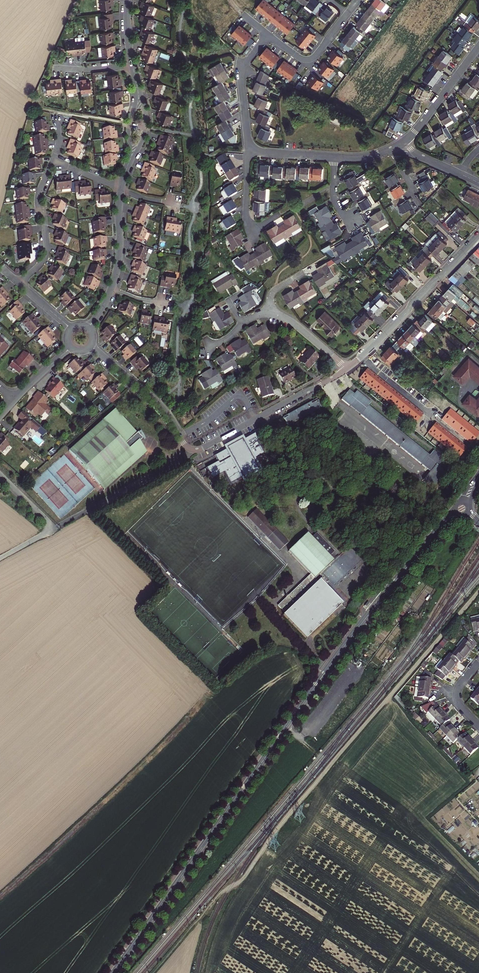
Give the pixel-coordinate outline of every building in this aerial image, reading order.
[(113,2),(113,0),(100,0),(101,10),(112,9),(111,5),(112,5),(112,2),(113,2)] [(270,5),(264,0),(263,0),(256,9),(260,11),(263,14),(270,5)] [(317,0),(310,0),(306,5),(304,7),(312,13),(313,12),(316,14),(321,8),(323,4),(318,1),(317,0)] [(371,3),(381,10),(384,7),(387,9),(390,6),(389,5),(382,0),(376,0),(375,1),(374,0),(373,0),(371,3)] [(151,15),(154,6),(142,1),(141,5),(142,5),(141,7),(142,7),(141,11),(144,12),(144,15),(147,16),(148,14),(149,14),(151,15)] [(376,17),(381,10),(371,3),(370,5),(369,6),(371,7),(368,10),(376,17)] [(276,10),(270,5),(263,14),(266,17),(269,19),(276,10)] [(321,8),(316,14),(319,16),(320,15),(327,21),(333,13),(330,10),(326,7),(324,10),(321,8)] [(282,15),(276,10),(269,19),(272,21),(275,24),(282,15)] [(362,14),(361,16),(370,24),(373,26),(376,22),(373,20),(376,17),(368,10),(365,14),(363,13),(362,14)] [(113,21),(112,13),(102,14),(103,18),(100,18),(101,29),(111,28),(111,24),(112,23),(112,21),(113,21)] [(465,26),(473,32),(475,29),(477,30),(478,27),(478,20),(471,14),(466,22),(464,25),(465,26)] [(150,29),(154,19),(142,15),(140,18),(141,19),(141,20),(142,21),(140,25),(150,29)] [(289,20),(282,15),(275,24),(279,27),(281,29),(289,20)] [(365,30),(370,24),(361,16),(359,18),(358,19),(360,20),(357,24),(358,25),(365,30)] [(455,19),(464,25),(466,22),(458,16),(455,19)] [(295,25),(289,20),(281,29),(285,31),(288,34),(295,25)] [(239,40),(246,31),(241,27),(239,26),(238,28),(234,25),(230,30),(234,33),(232,35),(239,40)] [(352,29),(348,34),(358,41),(364,34),(362,33),(365,30),(358,25),(356,28),(354,27),(352,29)] [(470,37),(473,32),(465,26),(460,33),(457,31),(454,34),(464,41),(466,38),(468,39),(470,37)] [(307,28),(302,35),(311,42),(314,38),(316,35),(314,34),(316,31),(311,27),(309,30),(307,28)] [(140,39),(151,43),(154,33),(142,29),(141,32),(142,33),(141,35),(142,36),(140,39)] [(250,34),(246,31),(239,40),(245,45),(247,44),(250,47),(255,41),(251,38),(252,36),(250,34)] [(100,33),(101,43),(112,42),(112,38),(113,37),(112,36),(114,36),(113,32),(100,33)] [(353,48),(358,41),(348,34),(344,39),(343,41),(341,44),(343,45),(349,50),(352,47),(353,48)] [(462,44),(464,41),(454,34),(452,37),(456,40),(451,48),(459,54),(462,50),(465,46),(462,44)] [(302,35),(296,41),(305,48),(308,45),(311,42),(302,35)] [(82,52),(90,51),(91,48),(90,40),(75,42),(77,55),(81,54),(80,53),(82,53),(82,52)] [(73,55),(77,55),(75,42),(66,43),(67,53),(71,53),(71,54),(73,54),(73,55)] [(115,45),(101,47),(103,56),(113,55),(113,51),(114,51),(114,49),(115,49),(115,45)] [(142,59),(153,62),(156,53),(153,51),(155,48),(145,45),(143,52),(144,52),(143,55),(144,55),(142,59)] [(267,62),(274,53),(270,51),(267,48),(260,57),(267,62)] [(337,52),(334,50),(331,54),(328,58),(338,65),(344,58),(341,56),(344,53),(339,49),(337,52)] [(444,50),(439,57),(448,64),(450,62),(451,61),(449,60),(452,56),(444,50)] [(277,56),(274,53),(267,62),(273,67),(280,58),(277,56)] [(448,64),(439,57),(433,64),(442,70),(444,66),(446,67),(447,66),(448,64)] [(285,75),(291,65),(288,63),(285,61),(283,63),(282,62),(279,67),(280,67),(278,70),(285,75)] [(334,69),(325,62),(322,66),(319,69),(328,76),(334,69)] [(227,69),(225,66),(223,67),(222,65),(221,63),(212,68),(216,75),(227,69)] [(156,78),(159,69),(147,64),(145,68),(146,68),(146,70),(147,70),(145,74),(156,78)] [(428,71),(430,72),(440,80),(441,78),(442,77),(441,76),(444,72),(442,70),(433,64),(432,64),(428,69),(428,71)] [(295,67),(291,65),(285,75),(292,80),(298,70),(295,67)] [(222,82),(229,77),(228,75),(227,73),(229,72),(227,69),(216,75),(221,82),(222,82)] [(256,85),(254,90),(260,93),(263,94),(266,86),(264,85),(268,75),(261,71),(256,81),(257,82),(256,85)] [(436,82),(438,83),(439,81),(440,80),(430,72),(423,82),(427,84),(429,82),(433,85),(436,82)] [(108,87),(121,85),(120,81),(118,81),(118,79),(117,74),(107,75),(108,87)] [(324,82),(315,74),(313,77),(309,82),(318,89),(324,82)] [(478,86),(478,75),(477,74),(474,78),(472,81),(471,80),(469,84),(476,89),(477,87),(478,86)] [(47,93),(62,92),(61,79),(53,79),(54,82),(51,82),(46,83),(47,93)] [(77,92),(76,81),(72,81),(72,80),(69,80),(69,79),(65,80),(67,93),(77,92)] [(152,93),(156,95),(157,93),(159,94),(163,84),(150,79),(149,83),(150,84),(149,86),(150,86),(149,90),(151,91),(152,91),(152,93)] [(302,79),(298,86),(301,88),(306,81),(302,79)] [(81,93),(92,92),(90,81),(86,82),(86,80),(84,81),(84,80),(80,80),(81,93)] [(228,88),(226,85),(224,86),(224,85),(222,82),(221,82),(218,84),(213,87),(218,94),(228,88)] [(459,93),(468,99),(470,96),(476,89),(469,84),(468,83),(465,87),(462,90),(461,89),(459,93)] [(422,98),(426,99),(427,95),(429,91),(420,87),(415,98),(420,101),(422,98)] [(224,101),(231,97),(229,94),(228,93),(230,92),(228,88),(218,94),(222,102),(224,101)] [(470,96),(473,98),(478,91),(476,89),(470,96)] [(122,94),(123,94),(123,90),(110,92),(111,101),(122,100),(121,96),(122,96),(122,94)] [(257,101),(255,105),(261,108),(264,110),(268,101),(266,100),(267,96),(263,94),(260,93),(258,97),(259,97),(257,101)] [(154,106),(165,110),(168,101),(156,96),(154,100),(155,100),(155,102),(156,102),(154,106)] [(415,98),(411,97),(407,105),(406,104),(404,108),(412,112),(414,109),(418,111),(419,107),(422,102),(420,101),(415,98)] [(453,102),(448,105),(451,110),(453,114),(462,109),(463,112),(466,110),(460,100),(457,102),(456,100),(453,102)] [(220,113),(230,107),(228,104),(226,105),(225,103),(224,101),(222,102),(219,104),(215,106),(220,113)] [(110,114),(121,113),(121,109),(122,109),(121,107),(123,107),(122,103),(109,105),(110,114)] [(226,120),(233,116),(231,113),(230,112),(232,111),(230,107),(220,113),(224,121),(226,120)] [(259,116),(257,121),(263,124),(266,125),(270,117),(272,113),(269,112),(264,110),(261,108),(260,112),(261,113),(259,116)] [(404,108),(403,108),(399,116),(396,114),(394,118),(403,122),(404,119),(408,121),(410,116),(412,112),(404,108)] [(455,117),(463,112),(462,109),(453,114),(455,117)] [(439,115),(445,124),(453,119),(454,122),(455,122),(458,121),(455,117),(453,114),(451,110),(448,112),(447,110),(445,112),(439,115)] [(158,121),(168,125),(172,116),(159,111),(158,115),(159,115),(158,117),(159,117),(158,121)] [(401,127),(403,122),(394,118),(388,130),(393,132),(396,134),(397,130),(399,131),(401,127)] [(67,134),(77,138),(81,129),(78,128),(80,124),(71,120),(68,127),(69,128),(68,130),(69,131),(67,134)] [(228,122),(226,120),(224,121),(217,125),(218,125),(222,132),(232,126),(230,123),(229,124),(228,122)] [(36,133),(49,131),(48,127),(47,128),(47,125),(46,125),(46,121),(35,122),(36,133)] [(478,135),(478,131),(477,127),(475,123),(472,125),(471,125),(473,129),(462,136),(467,144),(475,140),(478,137),(478,136),(478,135)] [(261,131),(259,136),(268,140),(271,132),(269,131),(271,127),(266,125),(263,124),(261,127),(262,128),(261,131)] [(104,139),(117,138),(116,134),(115,134),(115,132),(114,132),(113,128),(109,128),(109,126),(104,127),(104,129),(102,129),(104,139)] [(236,142),(237,135),(235,134),(234,133),(233,130),(234,130),(232,126),(222,132),(226,140),(229,138),(231,142),(236,142)] [(435,134),(440,141),(448,136),(449,139),(453,137),(446,127),(443,129),(442,127),(439,129),(434,132),(435,134)] [(34,146),(47,145),(47,141),(46,141),(45,140),(44,140),(44,136),(41,136),(40,136),(39,134),(36,134),(36,137),(33,137),(34,146)] [(438,146),(442,144),(440,141),(435,134),(432,136),(431,134),(428,136),(423,139),(429,148),(437,143),(438,146)] [(157,151),(167,155),(171,144),(173,141),(160,136),(158,143),(160,144),(159,146),(157,151)] [(67,154),(77,158),(81,148),(78,147),(80,143),(70,140),(67,147),(68,147),(68,150),(69,150),(67,154)] [(104,144),(105,154),(118,152),(118,148),(116,148),(116,146),(115,146),(115,143),(104,144)] [(34,146),(35,156),(46,154),(45,150),(47,150),(46,149),(48,149),(47,145),(34,146)] [(149,162),(160,166),(163,157),(151,152),(150,156),(151,156),(150,157),(151,158),(149,162)] [(104,166),(115,165),(114,161),(115,161),(115,159),(116,159),(116,155),(103,156),(104,166)] [(224,175),(235,169),(233,165),(231,166),(229,163),(230,161),(228,158),(227,159),(224,161),(221,156),(216,159),(221,167),(220,168),(224,175)] [(29,171),(40,169),(40,166),(41,165),(40,163),(41,163),(41,159),(28,160),(29,171)] [(141,177),(151,181),(155,172),(152,170),(154,167),(145,163),(142,170),(143,171),(142,173),(143,174),(141,177)] [(264,180),(270,181),(270,174),(270,166),(265,165),(261,165),(261,164),(257,164),(256,175),(265,175),(264,180)] [(270,166),(270,174),(273,174),(273,177),(283,177),(283,168),(278,167),(274,167),(274,166),(270,166)] [(283,177),(296,178),(296,175),(297,168),(291,168),(288,168),(288,167),(283,166),(283,168),(283,177)] [(301,167),(301,166),(297,166),(297,168),(296,175),(300,175),(300,177),(309,178),(310,168),(305,168),(301,167)] [(313,180),(314,178),(323,179),(323,169),(318,168),(314,168),(314,167),(310,167),(310,168),(309,178),(309,180),(313,180)] [(230,181),(238,177),(235,173),(237,172),(236,170),(235,169),(224,175),(229,182),(230,181)] [(353,171),(345,176),(347,179),(345,180),(347,182),(350,188),(359,182),(360,182),(370,176),(367,172),(357,178),(353,171)] [(396,183),(399,181),(397,178),(394,173),(385,178),(390,187),(386,189),(388,192),(391,190),(398,186),(396,183)] [(35,178),(35,174),(25,175),(22,175),(23,185),(34,184),(33,180),(34,180),(34,178),(35,178)] [(175,185),(179,186),(181,175),(172,174),(169,187),(173,187),(173,186),(175,186),(175,185)] [(421,186),(425,192),(434,186),(427,175),(419,179),(421,183),(420,184),(421,186)] [(61,190),(71,189),(69,176),(62,177),(62,179),(59,179),(55,180),(56,191),(61,191),(61,190)] [(137,190),(147,194),(151,185),(139,179),(137,183),(138,184),(137,186),(138,186),(137,190)] [(230,197),(236,193),(233,189),(231,186),(232,185),(230,181),(229,182),(223,186),(225,190),(222,191),(227,199),(230,197)] [(367,193),(360,182),(359,182),(350,188),(352,191),(350,192),(352,195),(355,200),(358,198),(367,193)] [(74,184),(75,194),(79,194),(79,197),(91,196),(90,185),(85,185),(82,186),(82,183),(74,184)] [(393,204),(404,198),(402,194),(405,193),(402,189),(400,185),(398,186),(391,190),(395,198),(393,200),(392,201),(393,204)] [(431,197),(433,198),(434,197),(434,196),(443,187),(442,186),(431,197)] [(255,196),(255,197),(257,197),(256,201),(265,201),(266,188),(256,188),(255,196)] [(17,200),(28,199),(27,195),(28,195),(28,193),(29,193),(29,189),(16,190),(17,200)] [(478,208),(478,207),(478,195),(468,189),(464,198),(471,202),(471,204),(478,208)] [(99,204),(110,203),(108,192),(104,192),(104,191),(102,191),(102,190),(94,191),(95,201),(99,201),(99,204)] [(360,201),(358,202),(361,206),(363,210),(372,205),(367,197),(371,195),(369,192),(367,193),(358,198),(360,201)] [(229,213),(235,209),(233,205),(231,202),(232,201),(230,197),(227,199),(222,202),(224,205),(222,207),(227,215),(229,213)] [(399,205),(403,213),(412,208),(408,201),(407,200),(406,201),(404,198),(393,204),(395,207),(399,205)] [(51,209),(61,213),(65,204),(53,199),(51,203),(52,204),(52,205),(53,206),(51,209)] [(256,214),(264,215),(265,210),(265,201),(256,201),(255,201),(254,208),(254,210),(256,210),(256,214)] [(27,208),(26,208),(26,204),(15,205),(16,214),(29,213),(29,209),(27,209),(27,208)] [(146,217),(150,208),(140,204),(138,208),(137,207),(136,209),(135,208),(134,212),(146,217)] [(329,216),(331,214),(327,206),(319,211),(317,206),(309,211),(312,215),(315,213),(320,222),(318,224),(321,227),(332,221),(330,217),(329,216)] [(462,210),(459,207),(451,216),(454,219),(462,210)] [(374,229),(376,232),(380,230),(379,228),(388,222),(381,210),(373,215),(374,218),(373,219),(369,221),(374,229)] [(465,219),(468,216),(462,210),(454,219),(461,226),(464,223),(467,220),(465,219)] [(133,217),(134,218),(132,221),(143,226),(146,217),(134,212),(133,215),(134,216),(133,217)] [(25,223),(28,223),(27,219),(28,218),(28,217),(29,217),(29,213),(16,214),(17,224),(20,223),(25,223)] [(224,221),(222,222),(226,230),(235,225),(232,221),(230,217),(231,217),(229,213),(227,215),(223,217),(222,217),(224,221)] [(437,223),(439,220),(431,213),(428,215),(437,223)] [(59,227),(63,229),(67,220),(54,215),(53,218),(54,219),(53,220),(54,221),(53,224),(56,226),(59,227)] [(292,232),(301,227),(293,215),(286,220),(287,222),(286,223),(282,225),(289,236),(293,234),(292,232)] [(426,218),(434,226),(437,223),(428,215),(426,218)] [(443,224),(452,232),(454,230),(456,232),(459,229),(461,226),(454,219),(451,216),(443,224)] [(93,233),(104,232),(104,228),(105,228),(104,226),(106,225),(105,218),(95,219),(95,223),(92,223),(93,233)] [(174,233),(179,234),(181,222),(176,222),(174,221),(174,219),(166,218),(164,231),(174,232),(174,233)] [(330,239),(342,232),(337,224),(335,226),(334,224),(332,221),(321,227),(323,231),(325,230),(330,239)] [(289,236),(282,225),(278,228),(277,228),(275,226),(268,231),(275,242),(284,237),(285,239),(289,236)] [(31,234),(31,230),(30,226),(21,227),(21,231),(18,231),(19,242),(30,240),(29,236),(30,236),(30,234),(31,234)] [(143,241),(147,231),(135,226),(133,230),(134,230),(133,233),(134,233),(133,237),(143,241)] [(293,234),(293,235),(302,230),(301,227),(292,232),(293,234)] [(231,247),(229,248),(231,252),(242,245),(240,241),(239,240),(242,238),(237,230),(225,238),(231,247)] [(322,232),(327,241),(330,239),(325,230),(323,231),(322,232)] [(54,241),(64,245),(68,236),(56,231),(54,234),(56,235),(55,236),(56,237),(54,241)] [(448,239),(440,231),(437,234),(431,239),(442,249),(446,246),(447,244),(446,242),(448,239)] [(359,249),(368,244),(370,247),(373,245),(369,238),(368,239),(366,235),(364,236),(361,232),(354,237),(355,239),(354,240),(350,242),(357,254),(361,251),(359,249)] [(95,250),(100,250),(100,247),(101,247),(105,247),(104,243),(106,243),(105,241),(107,241),(106,237),(93,238),(94,248),(95,248),(95,250)] [(275,242),(277,246),(286,240),(285,239),(284,237),(275,242)] [(432,256),(435,253),(437,255),(438,253),(442,249),(431,239),(424,247),(432,256)] [(336,248),(340,255),(337,257),(339,261),(352,254),(353,256),(357,254),(350,242),(346,245),(345,245),(343,243),(336,248)] [(19,261),(30,259),(29,255),(29,252),(31,252),(30,244),(17,246),(19,261)] [(133,258),(143,262),(147,252),(144,251),(146,248),(136,244),(133,251),(134,252),(133,254),(134,254),(133,258)] [(253,255),(260,266),(263,264),(262,262),(271,256),(264,244),(256,249),(258,252),(257,253),(253,255)] [(56,261),(66,265),(70,256),(67,255),(68,251),(59,247),(56,254),(57,255),(56,257),(57,258),(56,261)] [(430,262),(432,260),(430,258),(432,256),(424,247),(416,255),(426,266),(430,262)] [(105,265),(104,260),(104,256),(105,256),(105,254),(106,254),(105,250),(92,252),(93,261),(101,261),(102,265),(105,265)] [(478,265),(478,257),(474,252),(470,257),(478,265)] [(255,266),(256,268),(260,266),(253,255),(249,257),(248,258),(246,255),(239,260),(246,272),(255,266)] [(408,264),(416,272),(419,269),(421,271),(423,269),(426,266),(416,255),(408,264)] [(319,287),(326,283),(325,281),(334,276),(329,266),(336,262),(334,260),(333,259),(332,259),(319,267),(321,271),(319,272),(313,276),(319,287)] [(473,268),(475,265),(468,259),(466,261),(473,268)] [(132,271),(142,276),(146,266),(134,261),(132,265),(133,265),(132,267),(133,268),(132,271)] [(468,272),(473,268),(466,261),(461,266),(468,272)] [(48,275),(57,281),(63,272),(53,264),(50,268),(52,269),(50,271),(48,275)] [(89,277),(92,278),(93,276),(100,279),(102,275),(101,275),(101,273),(100,273),(102,269),(92,265),(88,274),(90,275),(89,277)] [(464,277),(468,272),(461,266),(457,271),(462,275),(464,277)] [(393,276),(396,278),(403,286),(407,282),(409,280),(407,278),(410,276),(404,270),(401,272),(399,270),(393,276)] [(453,275),(458,280),(462,275),(457,271),(453,275)] [(225,273),(210,282),(212,285),(227,276),(225,273)] [(174,286),(176,276),(165,274),(165,277),(161,277),(160,286),(167,288),(167,287),(170,287),(170,286),(174,286)] [(128,289),(138,293),(142,284),(139,283),(140,279),(131,275),(128,282),(129,283),(128,285),(129,286),(128,289)] [(212,285),(218,295),(225,290),(225,289),(232,284),(233,286),(234,287),(237,285),(232,275),(228,278),(227,276),(212,285)] [(453,275),(449,279),(455,284),(458,280),(453,275)] [(43,292),(51,286),(43,276),(40,278),(40,279),(39,281),(36,284),(43,292)] [(84,286),(94,290),(95,286),(96,287),(97,285),(98,286),(99,282),(87,277),(84,286)] [(385,284),(394,292),(396,290),(398,291),(400,289),(403,286),(396,278),(390,284),(388,281),(385,284)] [(308,297),(316,292),(309,280),(301,285),(303,287),(301,289),(298,291),(305,302),(309,299),(308,297)] [(460,298),(464,293),(453,284),(449,289),(460,298)] [(1,308),(10,301),(6,297),(5,295),(6,293),(1,288),(0,289),(0,306),(1,308)] [(457,301),(467,311),(470,307),(460,298),(449,289),(446,292),(444,294),(451,301),(453,298),(457,301)] [(62,304),(64,307),(74,299),(68,291),(60,298),(62,301),(61,302),(62,303),(62,304)] [(300,304),(305,302),(298,291),(295,292),(293,294),(291,291),(283,296),(291,308),(299,302),(300,304)] [(388,302),(390,299),(381,291),(379,293),(382,296),(376,302),(384,309),(388,306),(389,304),(388,302)] [(239,305),(244,313),(256,306),(251,297),(252,296),(249,292),(239,298),(241,302),(242,303),(239,305)] [(374,299),(376,302),(382,296),(379,293),(374,299)] [(446,313),(454,304),(451,301),(444,294),(440,299),(436,304),(444,310),(446,313)] [(73,312),(75,315),(84,308),(86,307),(79,299),(67,309),(70,312),(70,311),(72,313),(73,312)] [(369,301),(364,306),(369,310),(374,316),(377,313),(379,315),(381,312),(384,309),(376,302),(374,299),(371,302),(369,301)] [(9,312),(16,320),(24,313),(22,310),(23,309),(21,308),(22,307),(17,301),(9,307),(12,310),(9,312)] [(119,307),(117,311),(129,316),(133,306),(123,302),(122,306),(121,305),(120,307),(119,307)] [(431,309),(428,313),(435,320),(438,316),(444,310),(436,304),(433,307),(434,308),(432,310),(431,309)] [(210,318),(213,322),(214,322),(219,331),(233,323),(228,314),(224,317),(223,315),(219,308),(209,315),(206,311),(202,313),(201,319),(210,318)] [(139,323),(149,325),(151,314),(147,313),(147,312),(145,312),(145,311),(141,310),(139,323)] [(372,318),(374,316),(369,310),(361,318),(368,325),(372,322),(374,320),(372,318)] [(327,332),(332,337),(336,332),(341,327),(325,311),(317,320),(326,328),(329,331),(327,332)] [(32,314),(22,323),(32,334),(40,327),(37,323),(35,321),(37,320),(32,314)] [(427,329),(434,322),(426,315),(426,314),(419,321),(427,329)] [(352,321),(355,324),(361,318),(358,315),(352,321)] [(152,330),(167,333),(169,322),(164,321),(161,321),(161,319),(154,317),(152,330)] [(467,321),(473,326),(476,322),(470,317),(467,321)] [(361,329),(363,331),(365,329),(368,325),(361,318),(355,324),(352,321),(350,324),(351,325),(350,326),(349,327),(356,335),(361,329)] [(424,332),(427,329),(419,321),(418,320),(417,320),(415,323),(424,332)] [(427,329),(429,331),(436,324),(434,322),(427,329)] [(421,331),(423,333),(424,332),(415,323),(410,327),(412,328),(409,330),(416,336),(421,331)] [(245,331),(253,344),(262,339),(263,340),(270,336),(263,325),(256,330),(255,330),(253,326),(245,331)] [(103,339),(106,342),(116,334),(109,326),(101,333),(103,336),(102,337),(104,339),(103,339)] [(51,335),(52,333),(47,328),(37,336),(47,348),(56,340),(52,337),(51,335)] [(415,346),(420,340),(418,338),(416,336),(409,330),(407,333),(406,332),(403,335),(411,342),(415,346)] [(408,353),(409,351),(410,350),(406,347),(411,342),(403,335),(399,339),(396,342),(402,347),(405,350),(408,353)] [(113,349),(116,352),(126,343),(119,336),(111,343),(114,346),(113,347),(114,348),(113,349)] [(9,347),(4,342),(0,338),(0,357),(9,347)] [(286,348),(292,344),(288,338),(287,338),(283,341),(286,348)] [(238,340),(225,347),(229,354),(233,351),(237,357),(246,352),(247,354),(251,351),(244,340),(241,342),(239,343),(238,340)] [(406,347),(410,350),(415,346),(411,342),(406,347)] [(405,350),(402,347),(400,349),(395,343),(389,349),(388,350),(382,358),(390,366),(405,350)] [(123,358),(126,361),(136,352),(130,345),(121,352),(124,355),(123,356),(124,357),(123,358)] [(299,362),(308,369),(313,363),(318,357),(309,350),(299,362)] [(11,363),(9,366),(13,369),(16,371),(19,374),(21,372),(22,372),(24,369),(22,367),(24,365),(27,367),(34,359),(26,353),(24,351),(19,356),(20,358),(18,358),(15,361),(13,360),(10,363),(11,363)] [(222,371),(222,372),(231,366),(232,368),(236,366),(230,355),(226,357),(225,358),(223,355),(215,360),(220,368),(222,371)] [(138,369),(141,372),(149,365),(142,357),(140,359),(137,356),(130,363),(135,368),(136,368),(137,370),(138,369)] [(68,365),(75,373),(79,370),(83,366),(85,365),(83,362),(82,362),(80,361),(79,361),(77,358),(68,365)] [(456,373),(466,381),(470,377),(478,385),(478,367),(469,358),(456,373)] [(80,373),(87,380),(89,379),(92,376),(95,373),(92,370),(93,369),(92,368),(93,368),(90,365),(80,373)] [(442,371),(445,374),(450,368),(447,365),(443,370),(442,371)] [(278,375),(283,385),(289,381),(295,378),(292,373),(291,370),(290,369),(278,375)] [(368,369),(359,379),(415,425),(424,415),(368,369)] [(217,382),(218,383),(222,381),(216,370),(212,372),(211,373),(209,370),(201,375),(203,377),(198,380),(204,390),(217,382)] [(456,373),(453,377),(462,385),(466,381),(456,373)] [(91,383),(99,391),(107,384),(104,381),(102,379),(104,377),(101,374),(91,383)] [(257,380),(262,398),(268,396),(273,394),(268,376),(257,380)] [(45,391),(53,398),(63,387),(54,378),(49,384),(50,385),(49,387),(45,391)] [(103,393),(112,403),(120,396),(115,390),(116,389),(115,388),(115,387),(113,384),(103,393)] [(350,407),(360,415),(430,472),(423,480),(432,488),(445,472),(439,468),(442,464),(442,465),(443,464),(446,461),(433,451),(429,456),(411,441),(405,437),(371,409),(374,405),(370,403),(356,391),(353,395),(348,390),(344,395),(341,400),(350,407)] [(25,409),(35,417),(38,414),(41,417),(45,412),(47,414),(51,410),(45,405),(46,404),(45,403),(48,400),(38,391),(33,397),(34,399),(31,402),(32,404),(31,405),(29,404),(25,409)] [(476,401),(470,395),(463,403),(478,416),(478,397),(476,401)] [(299,409),(303,417),(322,406),(318,398),(309,403),(299,409)] [(69,451),(104,490),(145,453),(141,449),(144,446),(139,441),(137,438),(139,436),(115,409),(69,451)] [(283,417),(288,425),(303,417),(299,409),(287,415),(283,417)] [(450,409),(441,420),(470,444),(478,433),(478,432),(450,409)] [(17,417),(21,420),(21,421),(20,423),(19,424),(18,424),(13,429),(17,432),(16,433),(21,437),(25,434),(26,434),(29,430),(29,429),(30,428),(31,426),(32,427),(32,428),(37,432),(41,427),(22,411),(17,417)] [(467,448),(436,423),(427,434),(459,458),(467,448)] [(328,433),(337,440),(343,432),(334,425),(328,433)] [(277,432),(284,438),(289,433),(282,427),(277,432)] [(8,445),(6,443),(8,440),(1,433),(0,434),(0,451),(2,453),(8,445)] [(209,474),(211,478),(224,472),(230,485),(240,479),(244,485),(264,475),(255,458),(264,453),(257,442),(255,435),(255,433),(214,456),(218,462),(206,468),(208,472),(207,473),(208,475),(209,474)] [(289,541),(257,508),(248,517),(280,550),(289,541)] [(283,615),(305,639),(342,603),(320,580),(318,582),(315,579),(334,561),(330,556),(335,551),(317,533),(312,538),(307,533),(288,551),(310,574),(278,606),(285,613),(283,615)] [(478,631),(478,620),(471,622),(473,632),(476,631),(478,630),(478,631)] [(472,649),(477,644),(470,635),(459,649),(468,656),(471,652),(470,651),(472,649)] [(442,647),(448,640),(446,638),(439,645),(442,647)] [(439,645),(433,653),(436,655),(442,648),(439,645)] [(465,660),(468,656),(459,649),(453,656),(458,661),(461,663),(462,661),(464,659),(465,660)] [(457,663),(458,661),(453,656),(450,654),(444,662),(453,669),(456,666),(455,665),(457,663)] [(428,658),(421,667),(424,669),(428,664),(427,663),(430,660),(428,658)] [(450,673),(453,669),(444,662),(441,660),(435,667),(439,671),(434,676),(442,680),(447,675),(449,673),(450,673)] [(419,688),(431,689),(432,684),(430,684),(431,682),(432,674),(426,670),(424,678),(417,677),(416,687),(419,688)] [(430,694),(431,689),(419,688),(416,688),(414,697),(416,697),(415,701),(422,702),(422,698),(428,699),(429,696),(429,694),(430,694)] [(471,699),(478,706),(478,693),(476,691),(473,694),(474,695),(473,697),(471,699)] [(440,708),(440,709),(438,708),(433,702),(421,707),(427,714),(429,712),(435,720),(444,712),(440,708)] [(433,722),(435,720),(429,712),(427,714),(426,715),(433,722)] [(447,715),(444,712),(435,720),(442,727),(447,722),(450,720),(448,718),(446,716),(447,715)] [(418,725),(422,721),(416,715),(412,718),(418,725)] [(450,725),(447,722),(442,727),(440,729),(447,736),(455,729),(452,725),(451,726),(450,725)] [(459,732),(455,729),(447,736),(454,744),(457,740),(461,737),(459,734),(458,733),(459,732)] [(467,736),(465,733),(461,737),(457,740),(458,741),(464,748),(472,740),(469,736),(468,737),(467,736)] [(476,744),(472,740),(464,748),(471,755),(478,748),(476,746),(475,744),(476,744)] [(453,756),(447,750),(445,752),(452,759),(454,757),(453,756)]
